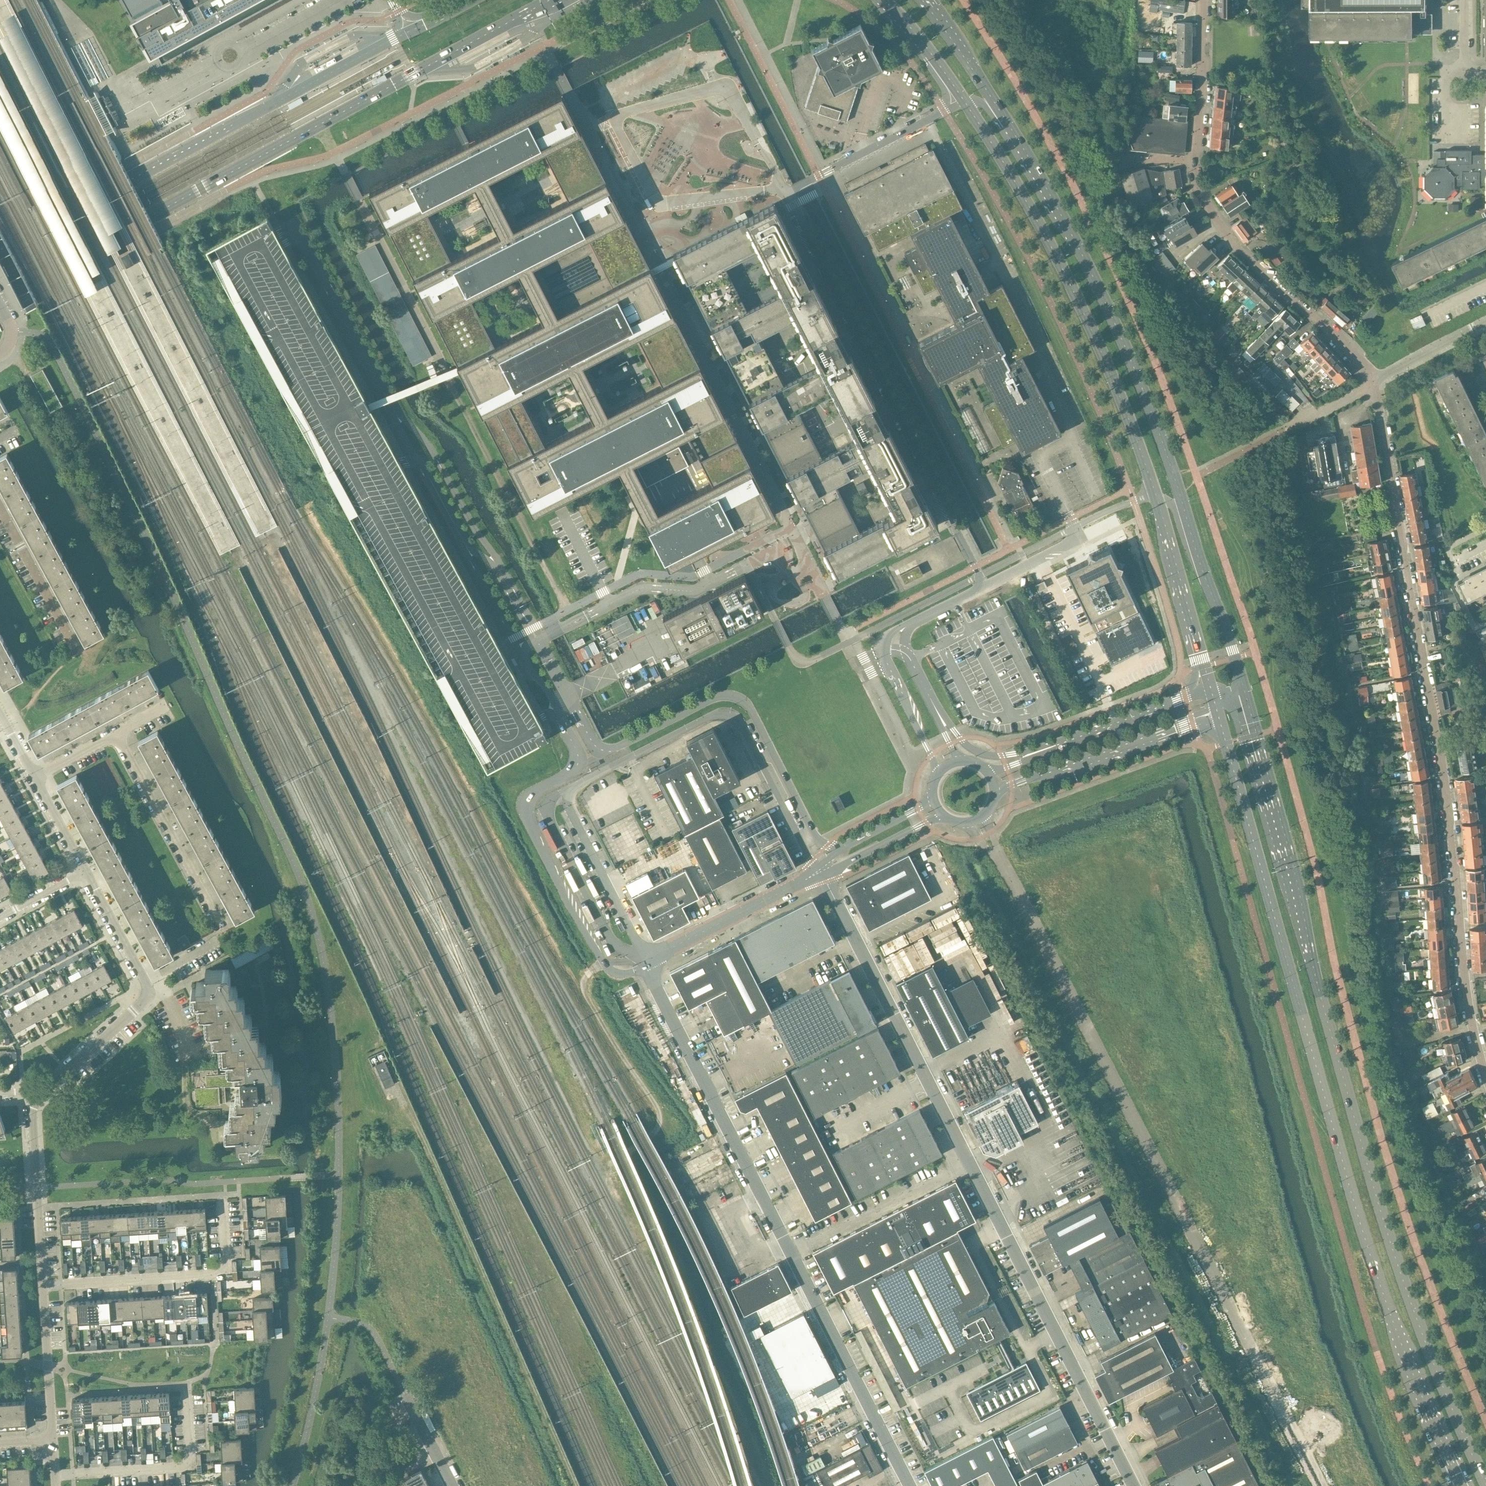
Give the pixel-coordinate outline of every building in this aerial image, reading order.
[(128,9),(140,31),(138,32),(145,44),(144,44),(150,57),(157,53),(157,52),(253,0),(169,0),(164,3),(163,3),(161,0),(123,0),(128,9)] [(352,2),(356,9),(364,5),(361,0),(355,0),(352,2)] [(1158,9),(1183,14),(1185,1),(1178,0),(1159,0),(1158,9)] [(1234,16),(1234,0),(1218,0),(1218,16),(1234,16)] [(1302,8),(1311,8),(1311,35),(1311,39),(1412,39),(1412,35),(1413,35),(1413,32),(1429,32),(1429,13),(1427,13),(1427,7),(1427,0),(1302,0),(1302,8)] [(1168,25),(1169,18),(1152,16),(1151,23),(1168,25)] [(1192,23),(1178,22),(1177,31),(1177,37),(1192,37),(1192,23)] [(860,24),(839,35),(831,40),(825,39),(824,43),(811,49),(819,65),(805,108),(818,112),(838,118),(837,118),(846,121),(859,83),(860,78),(867,75),(882,67),(871,46),(873,41),(868,39),(860,24)] [(1147,34),(1167,36),(1167,31),(1164,30),(1164,29),(1148,27),(1147,34)] [(1192,37),(1177,37),(1177,40),(1177,51),(1191,51),(1192,37)] [(508,55),(510,59),(520,53),(519,50),(508,55)] [(1191,51),(1177,51),(1176,65),(1182,65),(1191,65),(1191,51)] [(1139,52),(1139,61),(1152,62),(1152,52),(1139,52)] [(1190,92),(1191,80),(1176,80),(1170,80),(1170,91),(1176,91),(1176,92),(1190,92)] [(1272,82),(1264,84),(1266,94),(1274,93),(1272,82)] [(1236,89),(1215,87),(1215,92),(1213,92),(1213,95),(1214,97),(1231,99),(1231,94),(1235,94),(1236,89)] [(1465,91),(1456,91),(1456,99),(1465,100),(1465,91)] [(1167,93),(1166,100),(1178,103),(1180,95),(1167,93)] [(1277,94),(1269,96),(1270,104),(1279,102),(1277,94)] [(532,514),(618,470),(632,497),(669,568),(687,604),(675,610),(694,648),(763,613),(744,575),(701,597),(682,561),(687,558),(695,555),(700,552),(775,514),(643,255),(618,267),(615,260),(616,260),(617,259),(617,258),(618,257),(618,256),(618,255),(618,254),(618,253),(617,252),(616,251),(615,251),(614,250),(612,250),(611,250),(610,250),(606,243),(631,231),(562,95),(469,142),(465,144),(462,145),(369,193),(457,366),(460,371),(532,514)] [(1231,99),(1214,97),(1214,99),(1213,99),(1212,104),(1213,104),(1213,107),(1234,108),(1234,105),(1230,104),(1231,99)] [(1170,104),(1168,119),(1186,120),(1187,106),(1185,106),(1186,104),(1180,104),(1180,106),(1170,104)] [(1234,108),(1213,107),(1212,111),(1211,111),(1211,115),(1212,116),(1212,117),(1229,118),(1229,113),(1233,114),(1234,108)] [(1282,114),(1275,115),(1276,124),(1283,123),(1282,114)] [(1136,116),(1126,149),(1149,151),(1167,153),(1167,150),(1183,151),(1186,120),(1168,119),(1157,118),(1136,116)] [(1229,118),(1212,117),(1212,118),(1211,119),(1210,124),(1211,124),(1211,126),(1232,128),(1232,124),(1228,123),(1229,118)] [(1231,132),(1232,128),(1211,126),(1211,129),(1210,129),(1209,134),(1210,135),(1210,136),(1227,138),(1231,138),(1231,132)] [(1295,144),(1294,132),(1282,134),(1284,145),(1295,144)] [(1230,148),(1231,138),(1227,138),(1210,136),(1209,136),(1209,140),(1210,140),(1209,143),(1208,143),(1208,146),(1230,148)] [(848,191),(844,193),(864,234),(868,232),(878,251),(910,234),(917,247),(904,253),(924,292),(937,286),(956,324),(917,343),(922,352),(933,374),(937,383),(939,382),(964,369),(974,364),(976,363),(995,400),(982,407),(1001,445),(1002,446),(1015,440),(1021,453),(1022,452),(1028,449),(1036,445),(1040,443),(1061,433),(1054,419),(1022,356),(1034,349),(1001,284),(989,291),(982,278),(950,214),(955,211),(961,208),(962,208),(954,191),(949,182),(948,179),(933,149),(932,148),(931,149),(928,150),(925,143),(890,161),(891,163),(880,168),(879,166),(844,184),(848,191)] [(1472,154),(1472,150),(1446,150),(1445,151),(1445,158),(1437,159),(1437,167),(1434,167),(1433,165),(1432,166),(1433,168),(1425,175),(1423,175),(1423,176),(1425,176),(1425,188),(1423,188),(1423,189),(1425,189),(1433,196),(1432,198),(1433,199),(1434,197),(1445,197),(1446,199),(1447,198),(1446,196),(1454,189),(1456,189),(1456,188),(1454,188),(1455,185),(1462,185),(1462,188),(1480,188),(1480,185),(1485,185),(1485,154),(1472,154)] [(1182,185),(1179,169),(1162,171),(1162,173),(1160,173),(1146,170),(1144,171),(1143,167),(1120,174),(1130,205),(1165,194),(1165,188),(1182,185)] [(1247,204),(1241,195),(1239,197),(1231,185),(1215,195),(1229,217),(1247,204)] [(1164,195),(1157,199),(1160,204),(1167,200),(1164,195)] [(1479,196),(1470,196),(1471,210),(1479,210),(1479,196)] [(1188,210),(1183,202),(1180,203),(1177,198),(1159,208),(1167,222),(1188,210)] [(1458,202),(1449,202),(1449,211),(1458,211),(1458,202)] [(748,402),(761,428),(768,425),(792,473),(786,476),(798,501),(805,497),(830,546),(823,550),(836,576),(937,524),(849,351),(774,203),(673,255),(686,281),(693,277),(717,325),(710,328),(723,354),(730,350),(743,376),(754,399),(748,402)] [(278,237),(267,217),(250,226),(206,250),(301,426),(329,411),(353,398),(362,393),(282,245),(278,237)] [(1167,238),(1169,237),(1189,225),(1187,221),(1185,222),(1182,217),(1174,221),(1175,221),(1164,227),(1164,228),(1162,229),(1167,238)] [(1393,262),(1404,285),(1485,245),(1485,217),(1393,262)] [(1246,218),(1232,227),(1242,242),(1256,232),(1246,218)] [(1169,237),(1174,246),(1176,245),(1187,239),(1195,235),(1192,229),(1194,228),(1191,224),(1189,225),(1169,237)] [(430,357),(380,243),(360,251),(410,366),(430,357)] [(1184,259),(1183,260),(1190,268),(1189,268),(1190,268),(1192,266),(1209,250),(1208,250),(1206,247),(1204,249),(1199,244),(1193,250),(1184,258),(1184,259)] [(126,267),(138,262),(132,248),(120,254),(126,267)] [(1192,266),(1199,274),(1200,272),(1201,273),(1210,264),(1216,258),(1212,254),(1214,252),(1210,248),(1208,250),(1209,250),(1192,266)] [(1285,259),(1279,250),(1269,257),(1275,266),(1278,265),(1277,264),(1284,259),(1284,260),(1285,259)] [(1165,256),(1162,251),(1153,259),(1156,263),(1165,256)] [(1244,269),(1229,255),(1219,266),(1233,280),(1244,269)] [(1158,268),(1169,260),(1165,256),(1156,263),(1154,264),(1158,268)] [(1162,271),(1172,264),(1169,260),(1158,268),(1161,273),(1162,271)] [(1170,272),(1175,268),(1175,267),(1172,264),(1162,271),(1166,276),(1170,272)] [(1244,269),(1233,280),(1234,281),(1228,287),(1232,291),(1238,285),(1241,288),(1252,277),(1244,269)] [(1150,276),(1146,279),(1150,284),(1154,281),(1150,276)] [(1260,285),(1252,277),(1241,288),(1249,296),(1260,285)] [(1251,309),(1257,303),(1268,292),(1260,285),(1249,296),(1253,299),(1247,306),(1251,309)] [(1316,293),(1307,285),(1301,291),(1310,299),(1316,293)] [(1265,310),(1275,299),(1268,292),(1257,303),(1261,307),(1265,310)] [(1193,298),(1184,306),(1191,314),(1200,306),(1193,298)] [(1272,317),(1283,306),(1275,299),(1265,310),(1261,314),(1268,321),(1272,317)] [(1327,299),(1323,305),(1320,308),(1331,317),(1338,309),(1327,299)] [(1373,306),(1368,311),(1374,316),(1378,311),(1373,306)] [(1255,320),(1261,314),(1265,310),(1261,307),(1252,317),(1251,317),(1255,320)] [(1353,317),(1343,308),(1340,311),(1338,309),(1331,317),(1342,326),(1344,323),(1346,325),(1353,317)] [(1254,357),(1282,330),(1283,329),(1289,335),(1289,334),(1300,323),(1285,309),(1246,349),(1254,357)] [(1247,313),(1242,319),(1249,326),(1255,320),(1251,317),(1252,317),(1247,313)] [(1205,315),(1200,319),(1204,324),(1209,319),(1205,315)] [(1213,318),(1205,325),(1211,331),(1218,324),(1213,318)] [(1423,319),(1412,324),(1415,329),(1426,324),(1423,319)] [(1213,333),(1210,336),(1215,342),(1223,334),(1217,328),(1213,333)] [(1313,331),(1300,343),(1304,347),(1298,353),(1300,356),(1318,338),(1317,337),(1318,336),(1313,331)] [(1226,335),(1219,342),(1225,348),(1232,341),(1226,335)] [(1318,338),(1300,356),(1303,359),(1309,353),(1312,356),(1325,344),(1321,339),(1320,340),(1318,338)] [(1233,344),(1226,351),(1233,358),(1240,351),(1233,344)] [(1286,344),(1280,350),(1286,356),(1292,350),(1286,344)] [(1325,344),(1312,356),(1316,360),(1310,365),(1312,368),(1331,352),(1329,350),(1330,349),(1325,344)] [(1331,352),(1312,368),(1316,372),(1322,367),(1325,370),(1338,358),(1333,353),(1332,353),(1331,352)] [(1338,358),(1325,370),(1328,373),(1322,378),(1325,382),(1343,365),(1342,363),(1338,358)] [(1281,379),(1264,362),(1253,374),(1249,378),(1265,395),(1266,396),(1270,392),(1269,391),(1281,379)] [(1343,365),(1325,382),(1327,384),(1332,380),(1336,384),(1349,372),(1349,371),(1349,370),(1345,366),(1345,367),(1343,365)] [(1454,369),(1435,377),(1485,481),(1485,435),(1454,369)] [(1249,370),(1244,374),(1248,378),(1249,378),(1253,374),(1249,370)] [(1299,380),(1294,373),(1291,376),(1297,383),(1299,380)] [(1318,388),(1313,392),(1316,396),(1321,392),(1318,388)] [(1275,396),(1283,404),(1290,396),(1283,389),(1275,396)] [(473,599),(401,465),(362,393),(353,398),(329,411),(301,426),(312,447),(413,632),(487,770),(548,737),(538,719),(473,599)] [(1307,397),(1313,404),(1315,402),(1309,395),(1307,397)] [(8,411),(0,396),(0,416),(8,411)] [(1292,411),(1299,403),(1292,396),(1284,404),(1292,411)] [(973,410),(963,413),(980,454),(989,450),(973,410)] [(1382,481),(1372,423),(1352,427),(1359,470),(1352,471),(1354,483),(1361,482),(1362,485),(1368,484),(1368,485),(1375,483),(1382,481)] [(1316,450),(1308,451),(1309,459),(1311,469),(1319,468),(1321,481),(1325,480),(1326,487),(1341,485),(1340,478),(1343,477),(1336,439),(1335,436),(1314,440),(1316,450)] [(7,453),(0,457),(0,485),(4,493),(23,483),(7,453)] [(997,482),(997,483),(1004,496),(1008,494),(1011,500),(1007,502),(1014,517),(1034,507),(1022,483),(1023,482),(1018,472),(1002,467),(997,482)] [(1415,473),(1400,476),(1403,487),(1417,484),(1415,473)] [(40,513),(23,483),(4,493),(21,523),(40,513)] [(1417,484),(1403,487),(1405,499),(1419,496),(1417,484)] [(1338,488),(1321,491),(1323,500),(1340,497),(1338,488)] [(1419,496),(1405,499),(1407,509),(1421,507),(1419,496)] [(1423,518),(1421,507),(1407,509),(1409,520),(1423,518)] [(56,543),(40,513),(21,523),(37,553),(56,543)] [(1423,518),(1409,520),(1411,532),(1425,529),(1423,518)] [(1425,529),(1411,532),(1413,543),(1428,540),(1425,529)] [(1389,547),(1388,544),(1387,543),(1386,539),(1378,541),(1366,543),(1367,548),(1371,547),(1372,553),(1388,549),(1389,547)] [(1324,553),(1335,551),(1333,540),(1322,542),(1324,553)] [(72,573),(56,543),(37,553),(53,583),(62,578),(72,573)] [(1414,547),(1416,558),(1430,556),(1429,545),(1414,547)] [(1068,569),(1066,570),(1089,620),(1093,618),(1098,630),(1095,632),(1095,633),(1097,636),(1105,652),(1109,662),(1110,664),(1154,643),(1139,611),(1137,611),(1132,600),(1133,599),(1119,571),(1121,566),(1116,564),(1109,549),(1094,556),(1094,557),(1089,555),(1087,559),(1068,569)] [(1390,560),(1388,549),(1372,553),(1373,558),(1369,559),(1370,564),(1390,560)] [(1430,556),(1416,558),(1418,569),(1432,567),(1430,556)] [(1392,570),(1391,566),(1392,565),(1391,561),(1390,560),(1370,564),(1369,564),(1370,570),(1371,570),(1372,573),(1392,570)] [(1344,563),(1338,564),(1331,566),(1332,571),(1345,569),(1344,563)] [(918,565),(900,574),(905,584),(923,574),(918,565)] [(1434,578),(1432,567),(1418,569),(1419,580),(1434,578)] [(1460,581),(1469,600),(1485,591),(1485,568),(1460,581)] [(72,573),(62,578),(53,583),(69,613),(78,608),(88,603),(72,573)] [(1392,574),(1377,576),(1378,586),(1394,583),(1394,581),(1394,580),(1394,576),(1392,575),(1392,574)] [(1438,580),(1437,580),(1436,577),(1434,578),(1419,580),(1421,592),(1435,589),(1438,589),(1438,587),(1439,586),(1439,585),(1440,585),(1440,584),(1440,583),(1440,582),(1439,581),(1439,580),(1438,580)] [(1044,580),(1035,585),(1038,591),(1047,587),(1044,580)] [(1394,583),(1378,586),(1380,596),(1396,594),(1396,593),(1397,592),(1396,588),(1395,587),(1394,583)] [(1435,589),(1421,592),(1423,604),(1437,601),(1435,589)] [(1396,594),(1380,596),(1382,606),(1398,604),(1397,601),(1398,599),(1397,595),(1396,595),(1396,594)] [(1342,611),(1353,610),(1352,601),(1341,602),(1342,611)] [(88,603),(78,608),(69,613),(85,643),(104,633),(88,603)] [(1400,611),(1399,607),(1398,607),(1398,604),(1382,606),(1383,611),(1374,612),(1375,618),(1384,616),(1400,614),(1399,612),(1400,611)] [(1437,607),(1424,610),(1426,624),(1440,622),(1437,607)] [(628,613),(610,621),(618,638),(636,630),(628,613)] [(1400,614),(1384,616),(1385,626),(1401,623),(1401,620),(1402,619),(1401,615),(1400,614)] [(1345,623),(1347,629),(1355,627),(1353,621),(1345,623)] [(1440,622),(1426,624),(1429,639),(1442,637),(1440,622)] [(1401,623),(1385,626),(1387,636),(1403,633),(1403,632),(1404,631),(1403,627),(1402,626),(1401,623)] [(1403,633),(1387,636),(1389,645),(1405,643),(1404,640),(1405,639),(1404,635),(1403,634),(1403,633)] [(1360,649),(1357,634),(1348,635),(1350,651),(1360,649)] [(1405,643),(1389,645),(1391,656),(1407,653),(1406,652),(1407,651),(1407,647),(1405,646),(1405,643)] [(7,647),(0,650),(0,678),(5,687),(24,677),(7,647)] [(1353,662),(1363,661),(1361,653),(1352,655),(1353,662)] [(1407,653),(1391,656),(1393,665),(1408,663),(1408,660),(1409,658),(1408,654),(1407,654),(1407,653)] [(1353,670),(1363,668),(1362,662),(1352,663),(1353,670)] [(1408,663),(1393,665),(1395,676),(1410,673),(1410,671),(1411,670),(1410,666),(1409,666),(1408,663)] [(158,689),(154,680),(150,672),(148,670),(119,686),(129,705),(158,689)] [(1411,677),(1395,680),(1397,690),(1413,687),(1412,684),(1413,683),(1412,679),(1411,678),(1411,677)] [(1462,705),(1460,694),(1454,695),(1453,688),(1443,690),(1442,684),(1435,685),(1436,690),(1439,709),(1440,709),(1440,714),(1447,712),(1451,712),(1450,707),(1462,705)] [(1370,687),(1370,685),(1357,687),(1359,697),(1372,694),(1371,693),(1369,693),(1368,688),(1370,687)] [(98,721),(129,705),(119,686),(88,703),(93,712),(98,721)] [(1413,687),(1397,690),(1399,700),(1415,698),(1415,696),(1415,695),(1415,691),(1413,690),(1413,687)] [(1360,705),(1369,704),(1368,696),(1359,697),(1360,705)] [(1415,698),(1399,700),(1401,710),(1416,707),(1416,704),(1417,703),(1416,699),(1415,698)] [(98,721),(93,712),(88,703),(58,719),(68,738),(98,721)] [(1416,707),(1401,710),(1403,720),(1418,717),(1418,716),(1419,715),(1418,711),(1417,710),(1416,707)] [(1377,723),(1375,713),(1361,717),(1364,726),(1377,723)] [(1418,717),(1403,720),(1404,729),(1420,727),(1420,724),(1420,723),(1420,719),(1418,718),(1418,717)] [(39,754),(61,741),(68,738),(58,719),(30,734),(29,735),(39,754)] [(1468,729),(1466,720),(1458,722),(1460,731),(1468,729)] [(713,727),(686,741),(693,755),(654,775),(684,834),(719,816),(724,814),(713,793),(740,780),(730,760),(723,747),(713,727)] [(1420,727),(1404,729),(1406,739),(1422,737),(1422,736),(1423,735),(1422,731),(1421,730),(1420,727)] [(174,760),(157,731),(139,741),(155,771),(174,760)] [(1422,737),(1406,739),(1408,749),(1424,747),(1423,743),(1424,742),(1423,738),(1422,738),(1422,737)] [(1474,746),(1458,750),(1462,772),(1478,769),(1474,746)] [(1424,747),(1408,749),(1410,759),(1426,756),(1425,755),(1426,754),(1425,750),(1424,750),(1424,747)] [(1426,756),(1410,759),(1412,769),(1427,766),(1427,763),(1428,762),(1427,758),(1426,757),(1426,756)] [(190,790),(174,760),(155,771),(167,793),(171,801),(190,790)] [(1427,766),(1412,769),(1413,779),(1429,776),(1429,775),(1430,774),(1429,770),(1428,769),(1427,766)] [(93,804),(76,774),(58,785),(74,815),(93,804)] [(1373,777),(1374,785),(1384,784),(1383,776),(1373,777)] [(1473,777),(1456,779),(1457,789),(1475,786),(1473,777)] [(1430,780),(1414,782),(1415,793),(1431,791),(1431,788),(1432,787),(1431,783),(1430,782),(1430,780)] [(1475,786),(1457,789),(1459,799),(1476,797),(1475,786)] [(206,820),(190,790),(171,801),(187,830),(206,820)] [(1431,791),(1415,793),(1416,802),(1432,800),(1433,799),(1433,795),(1431,794),(1431,791)] [(0,799),(0,813),(13,806),(8,795),(0,799)] [(839,796),(830,800),(836,812),(838,812),(837,811),(843,808),(843,809),(845,808),(839,796)] [(1476,797),(1459,799),(1460,810),(1477,807),(1476,797)] [(1432,800),(1416,802),(1417,812),(1433,811),(1433,808),(1434,807),(1433,803),(1432,802),(1432,800)] [(109,834),(93,804),(74,815),(90,844),(109,834)] [(0,813),(0,817),(4,825),(20,817),(13,806),(0,813)] [(1477,807),(1460,810),(1462,820),(1479,818),(1477,807)] [(738,841),(752,834),(774,823),(767,811),(732,829),(738,841)] [(1433,811),(1417,812),(1418,822),(1434,821),(1434,820),(1435,819),(1435,815),(1434,814),(1433,811)] [(747,871),(719,816),(684,834),(712,888),(747,871)] [(20,817),(4,825),(10,836),(25,828),(20,817)] [(222,850),(206,820),(187,830),(203,860),(222,850)] [(1434,821),(1418,822),(1420,833),(1436,831),(1435,827),(1436,826),(1436,822),(1435,822),(1434,821)] [(796,867),(774,823),(752,834),(774,878),(796,867)] [(1462,824),(1463,835),(1480,833),(1479,823),(1462,824)] [(25,828),(10,836),(16,848),(32,839),(25,828)] [(1436,831),(1420,833),(1421,842),(1437,840),(1437,838),(1437,834),(1436,834),(1436,831)] [(1480,833),(1463,835),(1464,845),(1481,844),(1480,833)] [(125,864),(109,834),(90,844),(106,874),(125,864)] [(774,878),(752,834),(738,841),(760,885),(774,878)] [(5,848),(12,845),(9,838),(2,841),(5,848)] [(32,839),(16,848),(22,858),(37,850),(32,839)] [(1438,846),(1438,842),(1437,841),(1437,840),(1421,842),(1416,842),(1417,852),(1422,852),(1438,850),(1437,847),(1438,846)] [(1481,844),(1464,845),(1465,855),(1482,853),(1481,844)] [(37,850),(22,858),(28,869),(43,861),(37,850)] [(238,880),(222,850),(203,860),(216,883),(217,884),(220,890),(238,880)] [(1438,850),(1422,852),(1423,862),(1439,860),(1440,859),(1439,855),(1438,854),(1438,850)] [(1482,853),(1465,855),(1466,866),(1483,864),(1482,853)] [(908,854),(846,885),(868,930),(931,898),(908,854)] [(1393,867),(1393,858),(1383,858),(1383,867),(1393,867)] [(1439,860),(1423,862),(1424,872),(1440,870),(1440,867),(1441,866),(1440,862),(1439,861),(1439,860)] [(43,861),(28,869),(34,879),(49,871),(43,861)] [(141,894),(125,864),(106,874),(122,904),(141,894)] [(685,869),(631,896),(653,939),(690,921),(682,905),(699,897),(685,869)] [(1484,869),(1466,870),(1467,880),(1484,879),(1484,869)] [(1440,870),(1424,872),(1425,882),(1441,881),(1441,879),(1442,878),(1441,874),(1440,873),(1440,870)] [(1397,875),(1386,876),(1387,886),(1398,885),(1397,875)] [(0,878),(0,895),(1,897),(12,891),(4,876),(0,878)] [(1484,879),(1467,880),(1468,890),(1485,888),(1484,879)] [(255,910),(238,880),(220,890),(236,920),(255,910)] [(1442,887),(1426,888),(1427,898),(1442,896),(1442,894),(1443,893),(1443,889),(1442,888),(1442,887)] [(1485,888),(1468,890),(1468,900),(1485,899),(1485,888)] [(1388,890),(1389,917),(1397,917),(1397,912),(1400,911),(1399,889),(1388,890)] [(157,923),(141,894),(122,904),(138,934),(157,923)] [(1442,896),(1427,898),(1427,908),(1443,907),(1443,906),(1444,905),(1444,901),(1443,900),(1442,896)] [(757,982),(834,942),(812,899),(670,971),(688,1008),(706,999),(723,1034),(768,1011),(771,1010),(757,982)] [(1468,900),(1469,910),(1485,909),(1485,902),(1485,899),(1468,900)] [(948,933),(909,954),(945,1025),(959,1018),(1008,993),(962,902),(938,913),(948,933)] [(1443,907),(1427,908),(1428,918),(1444,916),(1444,914),(1445,913),(1444,909),(1443,908),(1443,907)] [(74,909),(66,913),(75,929),(83,925),(74,909)] [(1469,910),(1470,921),(1485,920),(1485,909),(1469,910)] [(66,913),(59,917),(67,933),(75,929),(66,913)] [(1444,916),(1428,918),(1429,928),(1445,926),(1445,924),(1446,923),(1445,921),(1444,920),(1444,916)] [(59,917),(51,921),(60,937),(67,933),(59,917)] [(51,921),(43,925),(52,942),(60,937),(51,921)] [(174,954),(157,923),(138,934),(155,964),(165,959),(174,954)] [(43,925),(35,929),(44,946),(52,942),(43,925)] [(1445,926),(1429,928),(1430,938),(1446,937),(1446,934),(1446,933),(1446,929),(1445,928),(1445,926)] [(1471,939),(1485,938),(1485,928),(1470,929),(1471,939)] [(35,929),(28,934),(37,950),(44,946),(35,929)] [(28,934),(20,938),(29,954),(37,950),(28,934)] [(191,945),(185,934),(177,939),(183,949),(191,945)] [(1446,937),(1430,938),(1431,948),(1447,947),(1446,946),(1447,945),(1447,941),(1446,940),(1446,937)] [(20,938),(13,942),(22,958),(29,954),(20,938)] [(236,969),(273,948),(274,948),(268,938),(230,959),(236,969)] [(1471,939),(1472,950),(1485,949),(1485,938),(1471,939)] [(13,942),(6,946),(14,962),(22,958),(13,942)] [(1404,950),(1399,950),(1398,944),(1395,944),(1396,969),(1405,969),(1404,950)] [(0,949),(0,953),(7,966),(14,962),(6,946),(0,949)] [(1447,947),(1431,948),(1431,958),(1447,957),(1447,954),(1448,953),(1448,949),(1447,948),(1447,947)] [(1472,950),(1472,960),(1485,959),(1485,949),(1472,950)] [(1447,957),(1431,958),(1432,968),(1448,967),(1448,966),(1449,965),(1449,961),(1448,960),(1447,957)] [(1472,960),(1473,971),(1485,970),(1485,959),(1472,960)] [(104,964),(93,970),(101,985),(112,979),(104,964)] [(1448,967),(1432,968),(1433,978),(1449,977),(1449,974),(1450,973),(1449,969),(1448,968),(1448,967)] [(237,1001),(237,989),(230,989),(229,972),(223,972),(223,968),(205,970),(206,981),(196,982),(197,988),(192,988),(192,997),(199,996),(200,1008),(206,1007),(207,1025),(213,1024),(214,1036),(220,1035),(221,1053),(227,1052),(228,1064),(234,1064),(235,1073),(218,1074),(218,1068),(199,1069),(201,1087),(195,1087),(196,1105),(220,1104),(220,1103),(226,1102),(225,1092),(225,1086),(242,1085),(242,1094),(236,1094),(237,1106),(231,1106),(232,1123),(226,1124),(226,1132),(236,1132),(237,1142),(232,1143),(233,1150),(233,1151),(244,1150),(243,1150),(243,1149),(259,1148),(259,1138),(265,1137),(264,1126),(270,1126),(269,1108),(275,1108),(274,1096),(281,1096),(280,1082),(274,1082),(272,1057),(266,1057),(265,1045),(259,1046),(258,1028),(251,1029),(251,1017),(244,1018),(243,1000),(237,1001)] [(93,970),(82,976),(90,991),(101,985),(93,970)] [(795,1064),(876,1024),(872,1017),(871,1017),(870,1014),(870,1013),(849,970),(771,1010),(768,1011),(795,1064)] [(82,976),(71,981),(79,997),(90,991),(82,976)] [(1449,977),(1433,978),(1434,988),(1450,987),(1450,986),(1451,985),(1450,981),(1449,980),(1449,977)] [(71,981),(60,987),(69,1003),(79,997),(71,981)] [(69,1003),(60,987),(49,993),(57,1009),(69,1003)] [(1431,995),(1434,1007),(1454,1002),(1451,991),(1431,995)] [(49,993),(38,999),(46,1014),(57,1009),(49,993)] [(38,999),(28,1005),(36,1020),(46,1014),(38,999)] [(1454,1002),(1434,1007),(1436,1017),(1456,1013),(1454,1002)] [(28,1005),(17,1011),(25,1026),(36,1020),(28,1005)] [(1401,1014),(1413,1012),(1411,1006),(1399,1009),(1401,1014)] [(17,1011),(6,1017),(14,1032),(25,1026),(17,1011)] [(1456,1013),(1436,1017),(1433,1018),(1436,1029),(1459,1024),(1456,1013)] [(857,1094),(900,1072),(895,1062),(895,1061),(883,1038),(883,1039),(877,1028),(791,1072),(814,1116),(821,1113),(821,1112),(842,1102),(843,1102),(857,1095),(857,1094)] [(1465,1048),(1463,1040),(1461,1040),(1460,1038),(1442,1042),(1445,1053),(1448,1052),(1465,1048)] [(1418,1047),(1404,1051),(1407,1062),(1416,1059),(1414,1052),(1419,1051),(1418,1047)] [(1467,1056),(1465,1048),(1448,1052),(1445,1053),(1448,1064),(1466,1059),(1466,1057),(1467,1056)] [(395,1084),(385,1061),(375,1065),(385,1088),(395,1084)] [(1426,1081),(1443,1073),(1440,1067),(1423,1076),(1426,1081)] [(1470,1068),(1451,1078),(1449,1072),(1434,1080),(1442,1095),(1474,1078),(1470,1068)] [(851,1202),(826,1152),(786,1072),(734,1098),(740,1110),(745,1111),(756,1106),(815,1220),(851,1202)] [(1474,1078),(1442,1095),(1449,1108),(1463,1101),(1460,1096),(1478,1086),(1474,1078)] [(1436,1097),(1418,1106),(1426,1122),(1450,1110),(1449,1108),(1442,1095),(1434,1080),(1429,1082),(1436,1097)] [(1038,1123),(1018,1084),(965,1112),(974,1130),(973,1131),(982,1151),(995,1155),(1003,1151),(1003,1150),(1023,1140),(1019,1133),(1038,1123)] [(1447,1128),(1470,1116),(1465,1106),(1451,1112),(1454,1119),(1442,1125),(1444,1129),(1447,1128)] [(855,1198),(942,1154),(936,1143),(925,1120),(919,1109),(876,1131),(875,1131),(861,1138),(861,1139),(840,1150),(840,1149),(833,1153),(855,1198)] [(1475,1126),(1470,1117),(1470,1116),(1447,1128),(1444,1129),(1446,1133),(1458,1127),(1461,1133),(1475,1126)] [(1460,1153),(1482,1141),(1477,1131),(1464,1138),(1467,1146),(1464,1148),(1463,1146),(1457,1148),(1460,1153)] [(1482,1141),(1460,1153),(1457,1154),(1459,1158),(1467,1154),(1466,1153),(1470,1151),(1473,1158),(1485,1152),(1485,1149),(1482,1141)] [(718,1147),(683,1164),(691,1180),(726,1163),(718,1147)] [(1485,1171),(1485,1158),(1476,1163),(1471,1165),(1473,1170),(1464,1175),(1467,1180),(1481,1173),(1485,1171)] [(1481,1173),(1467,1180),(1469,1185),(1483,1178),(1485,1183),(1485,1171),(1481,1173)] [(1009,1333),(994,1301),(989,1304),(986,1299),(989,1292),(957,1229),(976,1220),(955,1180),(813,1252),(833,1292),(853,1282),(905,1386),(977,1349),(976,1347),(978,1346),(979,1348),(994,1340),(1000,1338),(1009,1333)] [(285,1195),(265,1196),(266,1207),(286,1206),(285,1195)] [(1068,1260),(1126,1231),(1112,1201),(1103,1206),(1099,1197),(1043,1225),(1048,1235),(1029,1245),(1043,1273),(1068,1260)] [(1477,1199),(1468,1203),(1471,1209),(1480,1205),(1477,1199)] [(287,1217),(286,1206),(266,1207),(266,1218),(280,1217),(287,1217)] [(205,1208),(195,1209),(196,1225),(196,1230),(206,1229),(206,1225),(205,1208)] [(186,1226),(185,1209),(176,1210),(177,1226),(177,1231),(186,1231),(186,1226)] [(196,1225),(195,1209),(185,1209),(186,1226),(186,1231),(196,1230),(196,1225)] [(177,1226),(176,1210),(166,1211),(167,1227),(167,1232),(177,1231),(177,1226)] [(157,1228),(156,1211),(147,1212),(148,1228),(148,1233),(158,1233),(157,1228)] [(167,1227),(166,1211),(156,1211),(157,1228),(158,1233),(167,1232),(167,1227)] [(13,1212),(0,1213),(0,1225),(1,1225),(14,1224),(13,1212)] [(138,1229),(137,1212),(128,1213),(129,1230),(129,1234),(139,1234),(138,1229)] [(148,1228),(147,1212),(137,1212),(138,1229),(139,1234),(148,1233),(148,1228)] [(129,1230),(128,1213),(118,1214),(119,1230),(119,1235),(129,1234),(129,1230)] [(109,1231),(108,1214),(99,1215),(100,1231),(100,1236),(110,1236),(109,1231)] [(119,1230),(118,1214),(108,1214),(109,1231),(110,1236),(119,1235),(119,1230)] [(100,1231),(99,1215),(89,1216),(90,1232),(91,1237),(100,1236),(100,1231)] [(81,1233),(80,1216),(70,1217),(71,1233),(71,1238),(81,1238),(81,1233)] [(90,1232),(89,1216),(80,1216),(81,1233),(81,1238),(91,1237),(90,1232)] [(71,1233),(70,1217),(60,1217),(61,1234),(61,1239),(71,1238),(71,1233)] [(287,1226),(287,1217),(280,1217),(266,1218),(265,1218),(266,1228),(280,1227),(287,1226)] [(14,1224),(1,1225),(0,1225),(0,1236),(1,1236),(15,1235),(14,1224)] [(288,1237),(287,1226),(280,1227),(266,1228),(267,1238),(288,1237)] [(1126,1231),(1068,1260),(1083,1289),(1143,1258),(1129,1229),(1126,1231)] [(15,1235),(1,1236),(0,1236),(0,1246),(2,1246),(15,1245),(15,1235)] [(15,1245),(2,1246),(0,1246),(0,1258),(3,1258),(16,1257),(15,1245)] [(280,1246),(260,1247),(260,1258),(280,1257),(280,1246)] [(281,1268),(280,1257),(260,1258),(261,1269),(274,1268),(281,1268)] [(1143,1258),(1083,1289),(1075,1293),(1075,1294),(1079,1302),(1087,1318),(1089,1317),(1092,1322),(1090,1323),(1098,1339),(1103,1348),(1171,1313),(1143,1258)] [(792,1290),(778,1263),(731,1287),(745,1314),(792,1290)] [(17,1267),(3,1267),(0,1268),(0,1279),(4,1279),(17,1278),(17,1267)] [(282,1277),(281,1268),(274,1268),(261,1269),(260,1269),(261,1279),(275,1278),(282,1277)] [(282,1288),(282,1277),(275,1278),(261,1279),(261,1289),(275,1288),(282,1288)] [(17,1278),(4,1279),(0,1279),(0,1290),(5,1290),(18,1289),(17,1278)] [(18,1289),(5,1290),(0,1290),(0,1301),(5,1300),(19,1299),(18,1289)] [(207,1293),(196,1294),(197,1314),(196,1314),(196,1316),(208,1316),(207,1293)] [(186,1315),(185,1294),(174,1295),(175,1315),(186,1315)] [(197,1314),(196,1294),(185,1294),(186,1315),(196,1314),(197,1314)] [(175,1315),(174,1295),(163,1296),(164,1316),(175,1315)] [(164,1316),(163,1296),(152,1297),(154,1317),(164,1316)] [(143,1317),(142,1297),(131,1298),(132,1318),(143,1317)] [(154,1317),(152,1297),(142,1297),(143,1317),(154,1317)] [(253,1298),(253,1309),(253,1310),(273,1308),(273,1297),(253,1298)] [(132,1318),(131,1298),(120,1299),(121,1319),(122,1319),(132,1318)] [(19,1299),(5,1300),(0,1301),(0,1312),(6,1311),(20,1310),(19,1299)] [(111,1324),(109,1299),(98,1300),(100,1320),(99,1320),(100,1325),(111,1324)] [(121,1319),(120,1299),(109,1299),(111,1324),(122,1324),(122,1319),(121,1319)] [(100,1320),(98,1300),(88,1301),(89,1321),(99,1320),(100,1320)] [(78,1322),(77,1301),(66,1302),(67,1322),(78,1322)] [(89,1321),(88,1301),(77,1301),(78,1322),(89,1321)] [(274,1318),(273,1308),(253,1310),(253,1309),(252,1309),(253,1319),(267,1318),(274,1318)] [(20,1310),(6,1311),(0,1312),(0,1322),(7,1322),(20,1321),(20,1310)] [(803,1313),(759,1335),(791,1397),(835,1375),(803,1313)] [(275,1327),(274,1318),(267,1318),(253,1319),(253,1329),(267,1328),(275,1327)] [(20,1321),(7,1322),(0,1322),(0,1327),(0,1333),(7,1333),(21,1332),(20,1321)] [(275,1338),(275,1327),(267,1328),(253,1329),(254,1339),(275,1338)] [(22,1343),(21,1332),(7,1333),(0,1333),(1,1344),(8,1344),(22,1343)] [(1173,1369),(1154,1333),(1100,1360),(1105,1369),(1095,1374),(1108,1401),(1167,1372),(1173,1369)] [(1015,1367),(1000,1338),(994,1340),(1009,1370),(1015,1367)] [(22,1354),(22,1343),(8,1344),(1,1344),(2,1355),(22,1354)] [(1154,1449),(1167,1475),(1236,1440),(1211,1392),(1202,1397),(1197,1395),(1195,1394),(1192,1388),(1193,1386),(1191,1383),(1196,1380),(1193,1374),(1200,1370),(1194,1358),(1173,1369),(1167,1372),(1176,1390),(1142,1407),(1156,1435),(1176,1425),(1181,1435),(1154,1449)] [(1009,1370),(966,1392),(980,1420),(1039,1389),(1025,1362),(1015,1367),(1009,1370)] [(817,1396),(839,1385),(835,1377),(801,1394),(805,1402),(817,1396)] [(254,1387),(234,1388),(235,1400),(255,1398),(254,1387)] [(159,1404),(159,1393),(149,1394),(150,1405),(150,1415),(160,1415),(159,1404)] [(169,1393),(159,1393),(159,1404),(160,1415),(170,1414),(169,1404),(169,1393)] [(150,1405),(149,1394),(139,1395),(140,1406),(141,1416),(150,1415),(150,1405)] [(131,1406),(130,1395),(120,1396),(121,1407),(122,1417),(131,1416),(131,1406)] [(140,1406),(139,1395),(130,1395),(131,1406),(131,1416),(141,1416),(140,1406)] [(111,1408),(111,1396),(101,1397),(102,1408),(102,1418),(112,1418),(111,1408)] [(121,1407),(120,1396),(111,1396),(111,1408),(112,1418),(112,1423),(123,1422),(122,1417),(121,1407)] [(102,1408),(101,1397),(91,1398),(92,1409),(93,1419),(102,1418),(102,1408)] [(83,1420),(82,1398),(72,1399),(73,1420),(83,1420)] [(92,1409),(91,1398),(82,1398),(83,1420),(93,1419),(92,1409)] [(255,1409),(255,1398),(235,1400),(235,1410),(235,1411),(255,1409)] [(27,1419),(25,1402),(14,1403),(16,1420),(16,1430),(27,1429),(27,1422),(27,1419)] [(16,1420),(14,1403),(5,1403),(6,1421),(7,1430),(16,1430),(16,1420)] [(1077,1442),(1059,1406),(1006,1433),(1024,1469),(1077,1442)] [(256,1419),(255,1409),(235,1411),(235,1410),(234,1410),(235,1420),(249,1419),(256,1419)] [(257,1429),(256,1419),(249,1419),(235,1420),(235,1430),(250,1429),(257,1429)] [(992,1436),(924,1471),(932,1485),(956,1485),(987,1470),(996,1485),(1018,1485),(992,1436)] [(1005,1444),(1001,1436),(995,1438),(1000,1447),(1005,1444)] [(241,1439),(221,1440),(221,1451),(241,1450),(241,1439)] [(1236,1440),(1167,1475),(1157,1480),(1160,1485),(1187,1485),(1199,1480),(1202,1485),(1255,1485),(1258,1484),(1236,1440)] [(816,1471),(824,1485),(842,1485),(867,1473),(869,1477),(883,1470),(870,1443),(816,1471)] [(242,1461),(241,1450),(221,1451),(222,1461),(222,1462),(235,1461),(242,1461)] [(1075,1466),(1051,1478),(1049,1475),(1040,1479),(1036,1470),(1018,1479),(1022,1485),(1089,1485),(1098,1481),(1087,1460),(1075,1466)] [(243,1470),(242,1461),(235,1461),(222,1462),(222,1461),(221,1462),(221,1472),(236,1471),(243,1470)] [(30,1476),(30,1466),(7,1467),(7,1477),(30,1476)] [(424,1478),(420,1469),(403,1478),(407,1485),(429,1485),(424,1478)] [(243,1480),(243,1470),(236,1471),(221,1472),(222,1482),(236,1481),(243,1480)] [(30,1476),(7,1477),(8,1485),(22,1485),(31,1485),(30,1476)]
